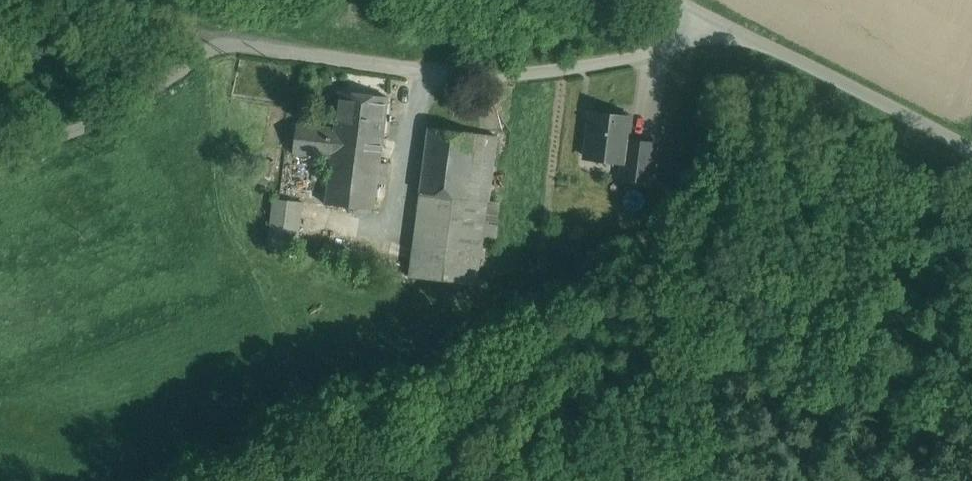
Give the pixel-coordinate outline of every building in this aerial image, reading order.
[(389,97),(340,92),(336,118),(335,128),(335,131),(384,137),(389,97)] [(630,118),(592,113),(587,151),(603,153),(609,160),(624,162),(625,162),(627,140),(630,118)] [(336,118),(319,116),(317,126),(335,128),(336,118)] [(381,163),(384,137),(335,131),(335,128),(317,126),(298,123),(294,153),(332,157),(326,204),(374,209),(378,183),(386,184),(389,164),(381,163)] [(477,134),(429,127),(421,192),(469,199),(477,134)] [(497,136),(477,134),(469,199),(489,201),(497,136)] [(656,144),(627,140),(625,162),(624,162),(622,176),(651,180),(656,144)] [(266,185),(279,149),(273,147),(265,144),(252,180),(266,185)] [(586,157),(609,160),(603,153),(587,151),(586,157)] [(469,199),(421,192),(413,247),(481,255),(489,201),(469,199)] [(304,202),(273,198),(267,246),(297,250),(304,202)] [(481,255),(413,247),(409,276),(478,285),(481,255)]
